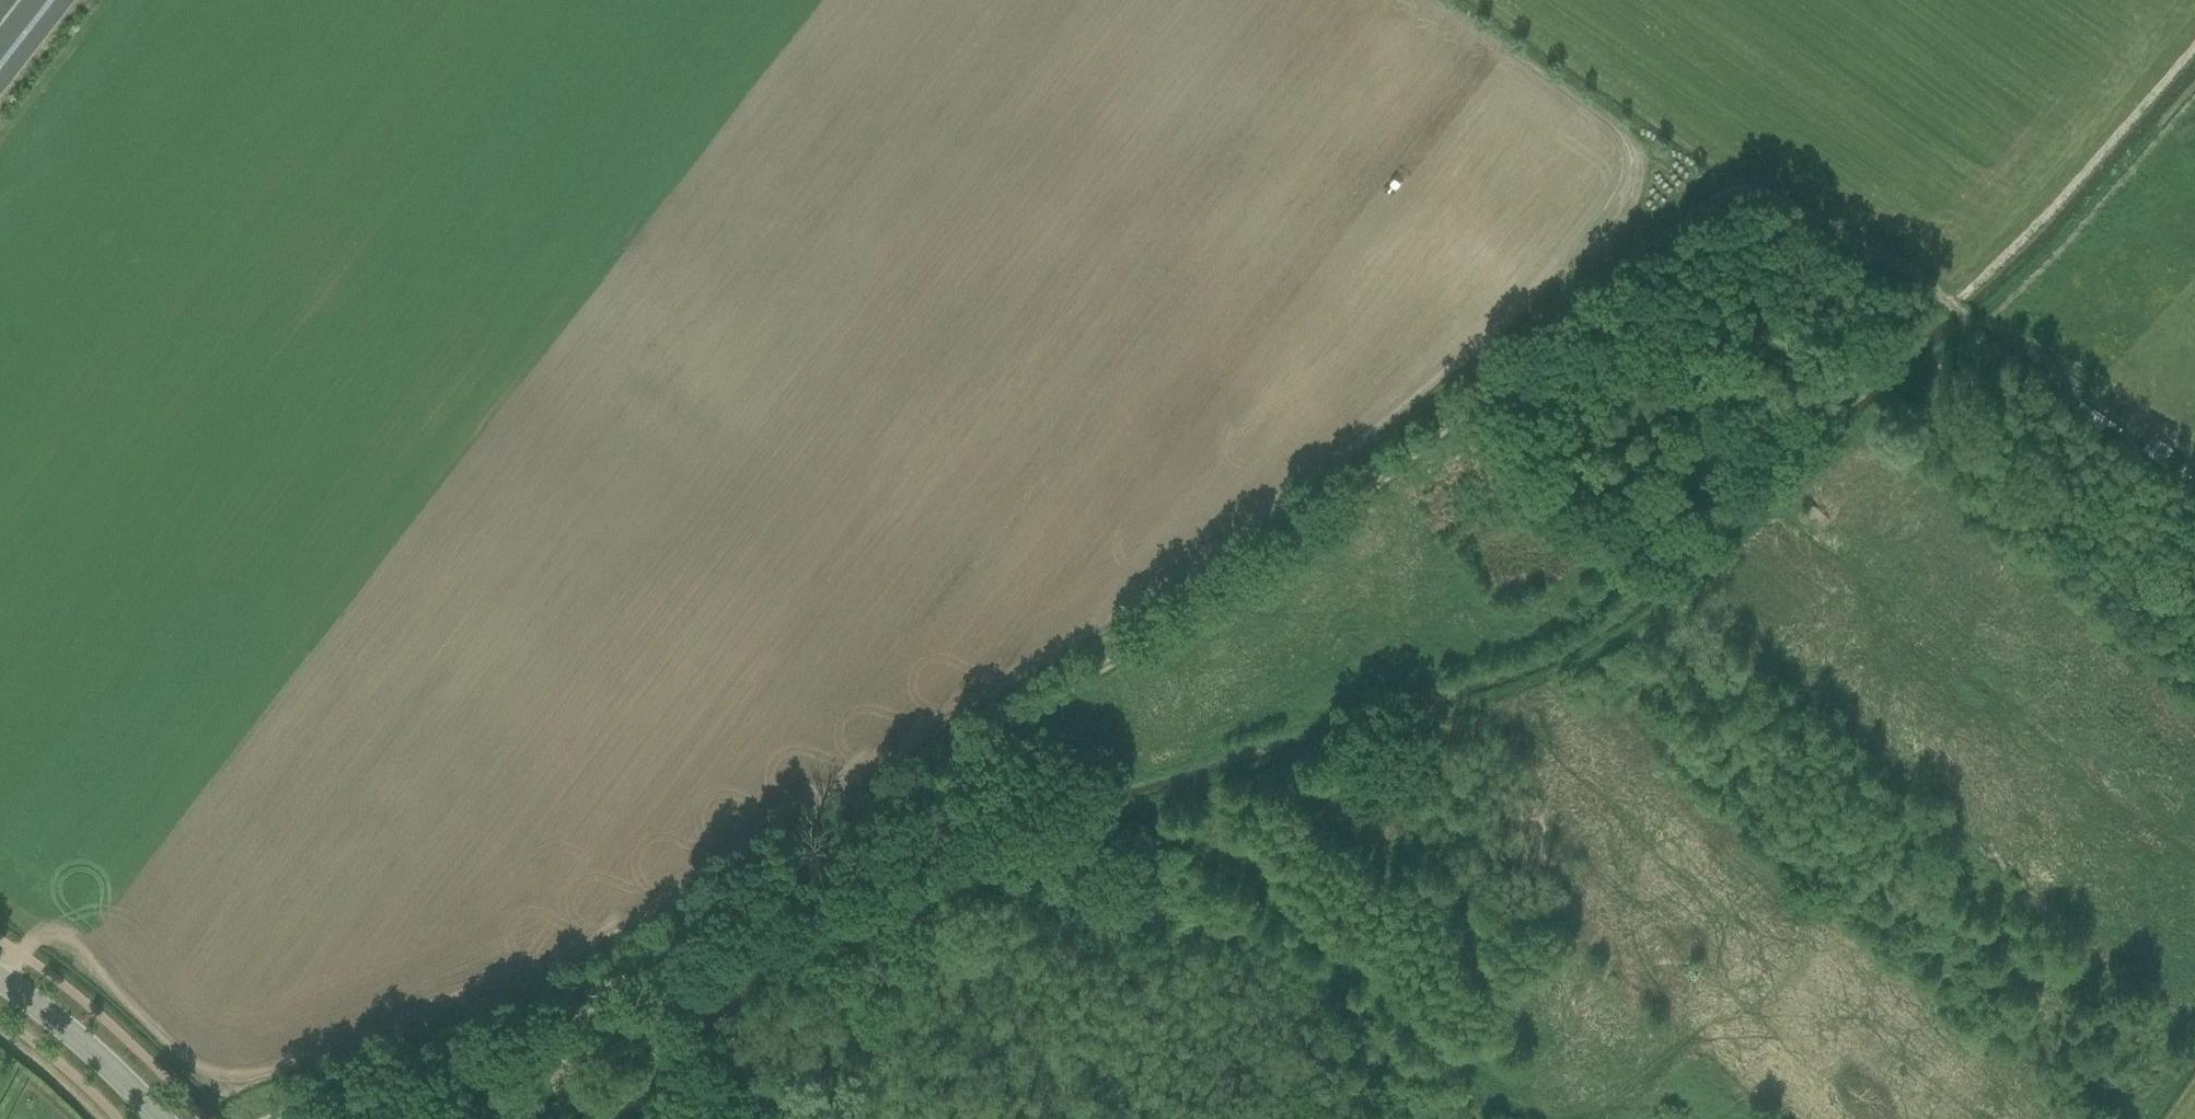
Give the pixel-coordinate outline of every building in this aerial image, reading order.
[(71,0),(0,0),(0,91),(71,0)]
